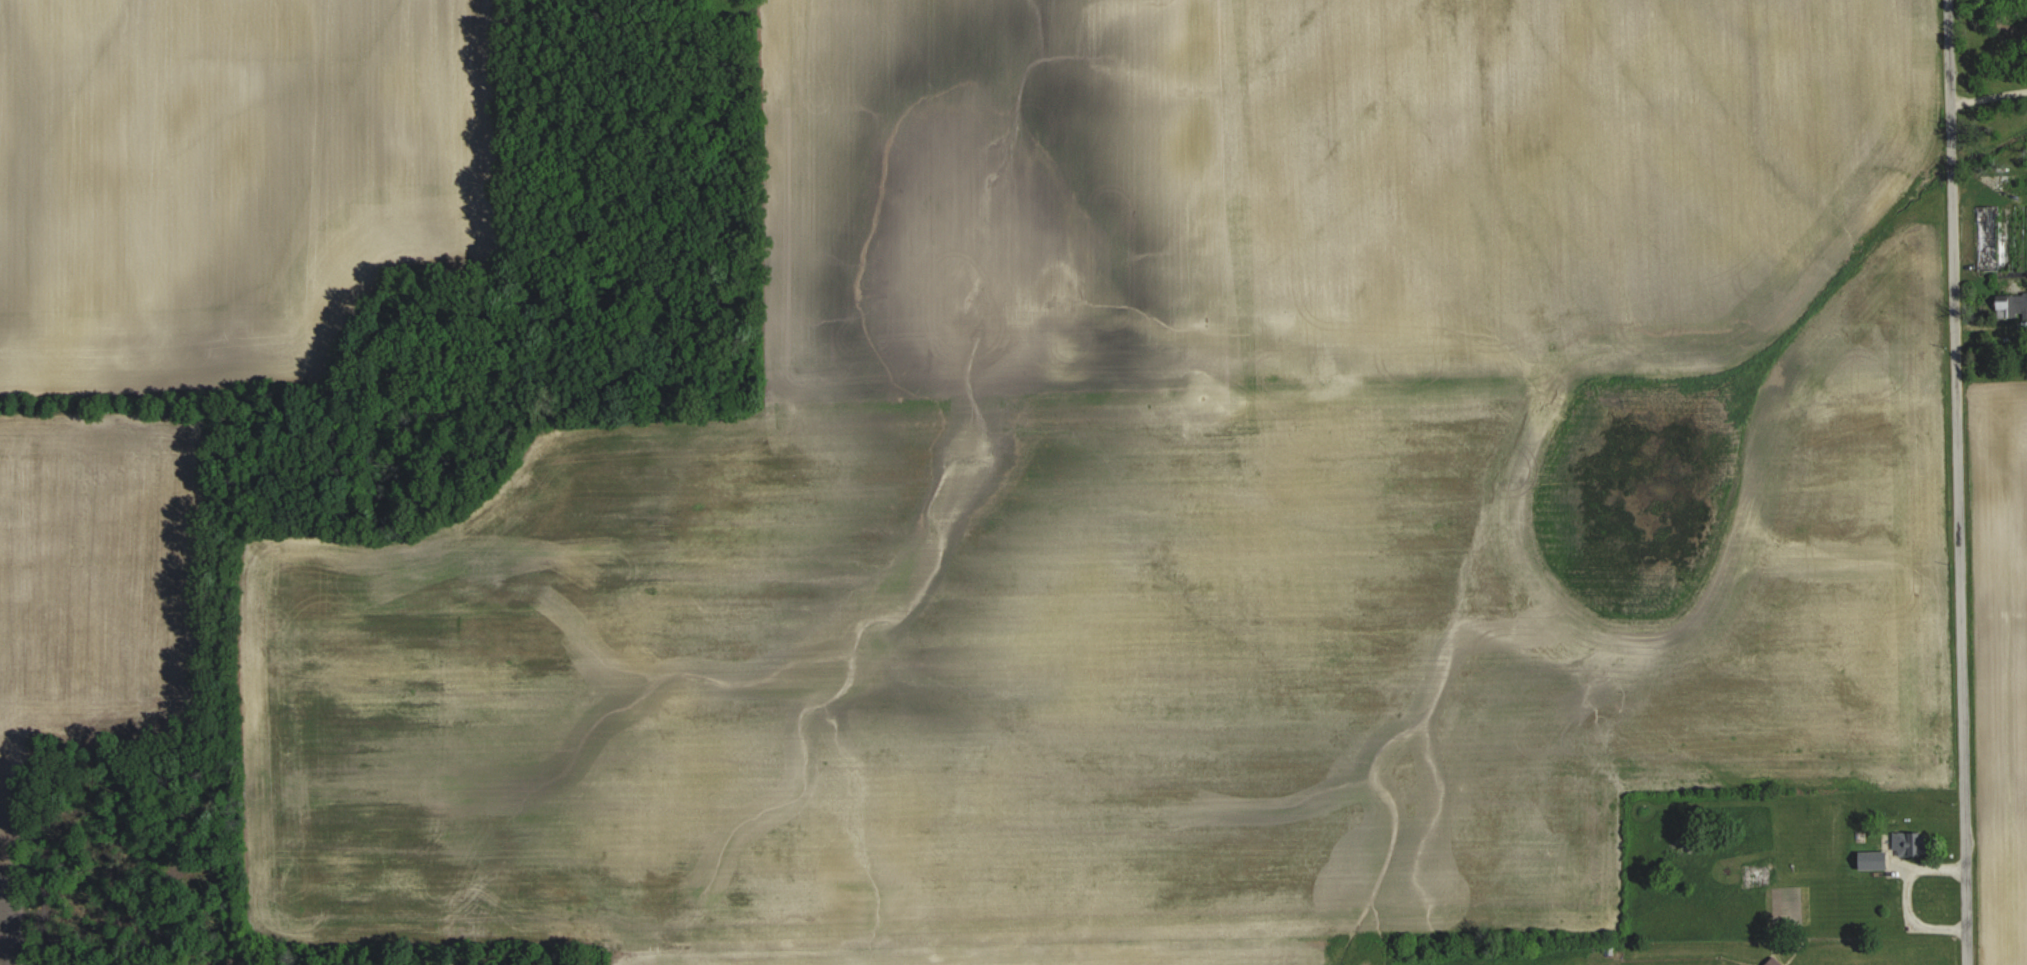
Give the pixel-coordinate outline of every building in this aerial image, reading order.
[(1999,205),(1977,205),(1977,270),(1999,270),(1999,205)] [(2007,293),(2007,302),(1996,302),(1997,317),(2026,315),(2026,292),(2007,293)] [(1922,830),(1893,830),(1893,854),(1922,854),(1922,830)] [(1886,849),(1857,849),(1857,867),(1886,867),(1886,849)] [(1741,867),(1741,886),(1769,886),(1769,867),(1741,867)] [(1772,956),(1763,964),(1781,964),(1772,956)]
